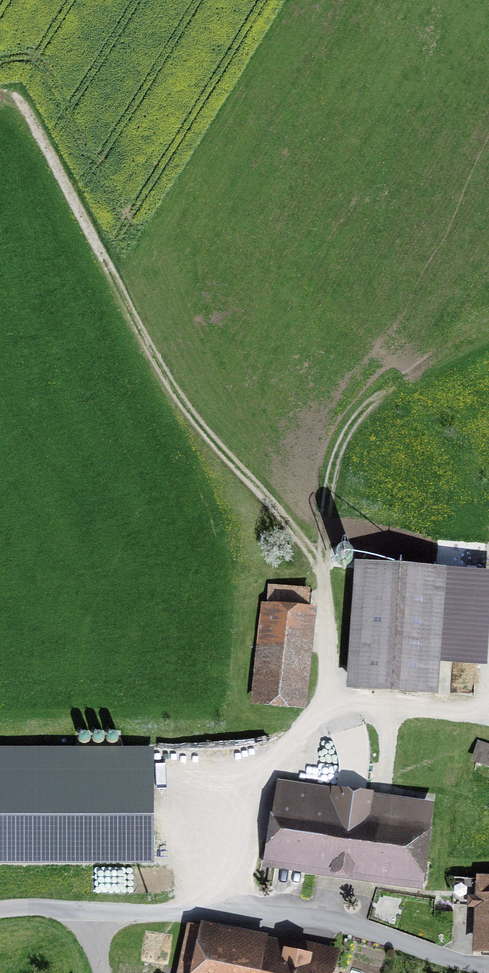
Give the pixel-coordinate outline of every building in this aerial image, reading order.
[(434,573),(364,570),(360,693),(429,695),(434,573)] [(308,596),(273,593),(263,703),(298,706),(308,596)] [(482,749),(477,763),(488,767),(488,751),(482,749)] [(0,771),(0,859),(149,859),(149,814),(131,814),(131,771),(0,771)] [(330,796),(284,790),(274,861),(381,876),(380,884),(421,890),(430,824),(421,823),(423,813),(345,802),(345,796),(344,790),(342,785),(332,783),(330,796)] [(457,882),(456,908),(482,910),(480,952),(488,953),(488,883),(457,882)] [(189,933),(180,972),(325,972),(330,949),(305,944),(302,958),(189,933)]
